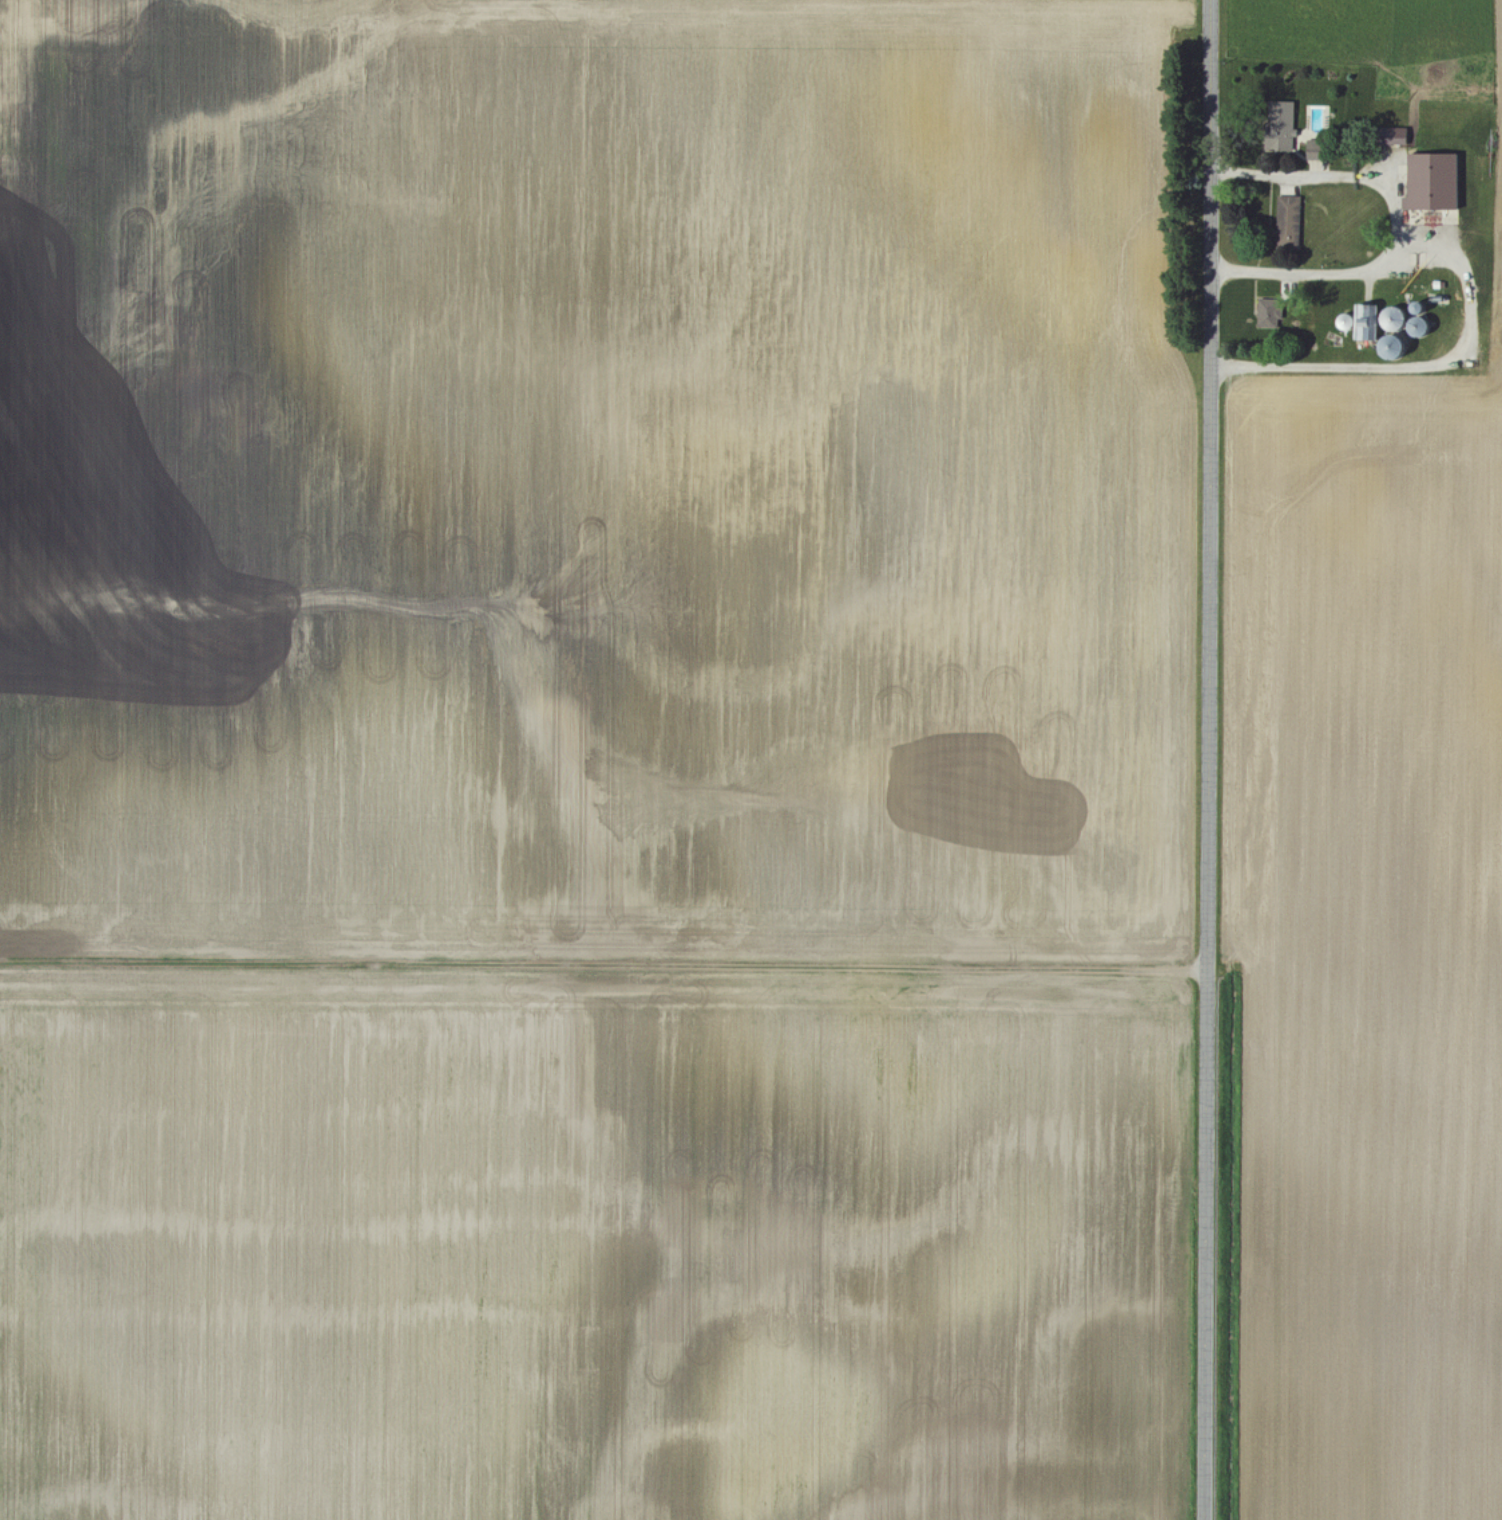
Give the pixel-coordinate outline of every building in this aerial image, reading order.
[(1293,100),(1268,100),(1267,145),(1292,145),(1293,100)] [(1407,142),(1408,126),(1383,125),(1382,142),(1407,142)] [(1409,152),(1410,205),(1454,205),(1454,201),(1459,200),(1459,151),(1409,152)] [(1277,247),(1299,247),(1301,194),(1278,194),(1277,247)] [(1378,303),(1357,302),(1356,338),(1378,338),(1378,303)]
